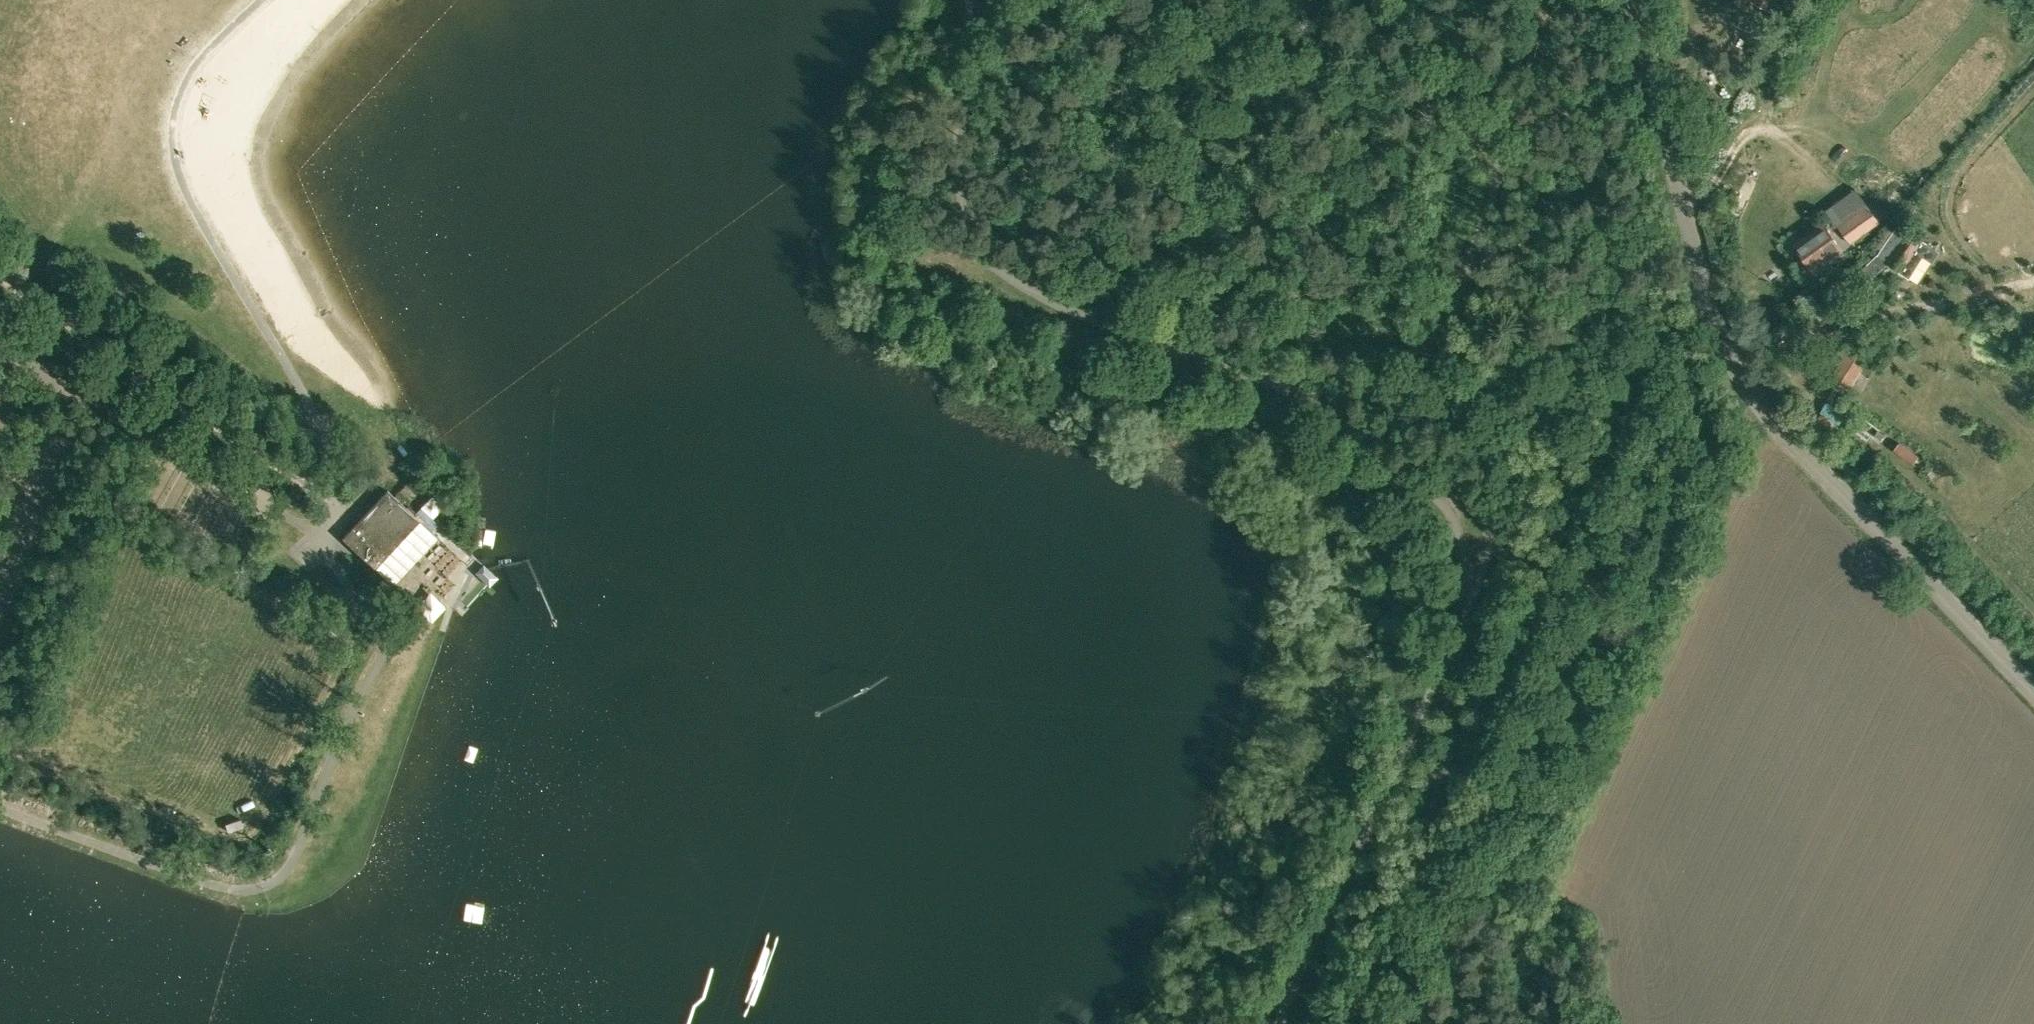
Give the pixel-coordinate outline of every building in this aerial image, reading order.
[(1751,1),(1771,11),(1777,0),(1752,0),(1751,1)] [(1887,216),(1878,203),(1871,209),(1868,205),(1839,226),(1851,242),(1887,216)] [(1842,249),(1824,224),(1803,240),(1809,248),(1802,253),(1814,270),(1842,249)] [(1871,278),(1889,261),(1902,270),(1900,273),(1908,278),(1923,257),(1933,264),(1940,254),(1901,227),(1897,224),(1878,254),(1862,268),(1871,278)] [(1846,350),(1830,377),(1849,389),(1866,362),(1846,350)] [(1844,434),(1833,428),(1828,436),(1840,443),(1844,434)] [(420,520),(388,489),(342,538),(375,568),(420,520)] [(296,507),(302,494),(293,490),(286,502),(296,507)] [(453,542),(440,555),(454,569),(467,555),(453,542)] [(496,577),(482,565),(476,572),(490,584),(496,577)]
